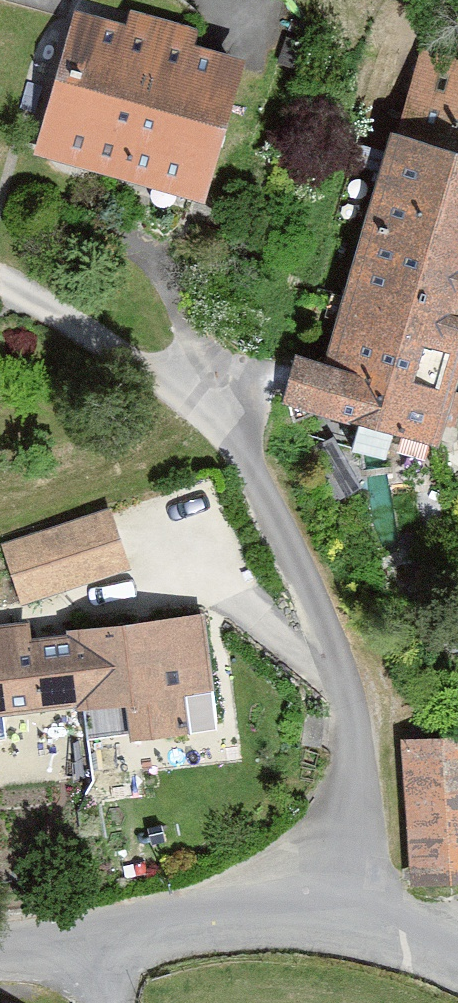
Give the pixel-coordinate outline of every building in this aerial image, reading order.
[(126,30),(76,15),(35,157),(204,209),(246,65),(195,50),(200,33),(131,13),(126,30)] [(422,52),(397,139),(392,137),(326,370),(297,360),(281,407),(438,451),(457,386),(457,63),(422,52)] [(111,512),(2,547),(21,609),(133,572),(111,512)] [(0,629),(0,718),(75,711),(75,714),(126,709),(131,746),(189,737),(185,698),(213,694),(204,617),(65,634),(66,639),(33,642),(30,625),(0,629)] [(402,745),(412,888),(457,885),(457,743),(402,745)]
